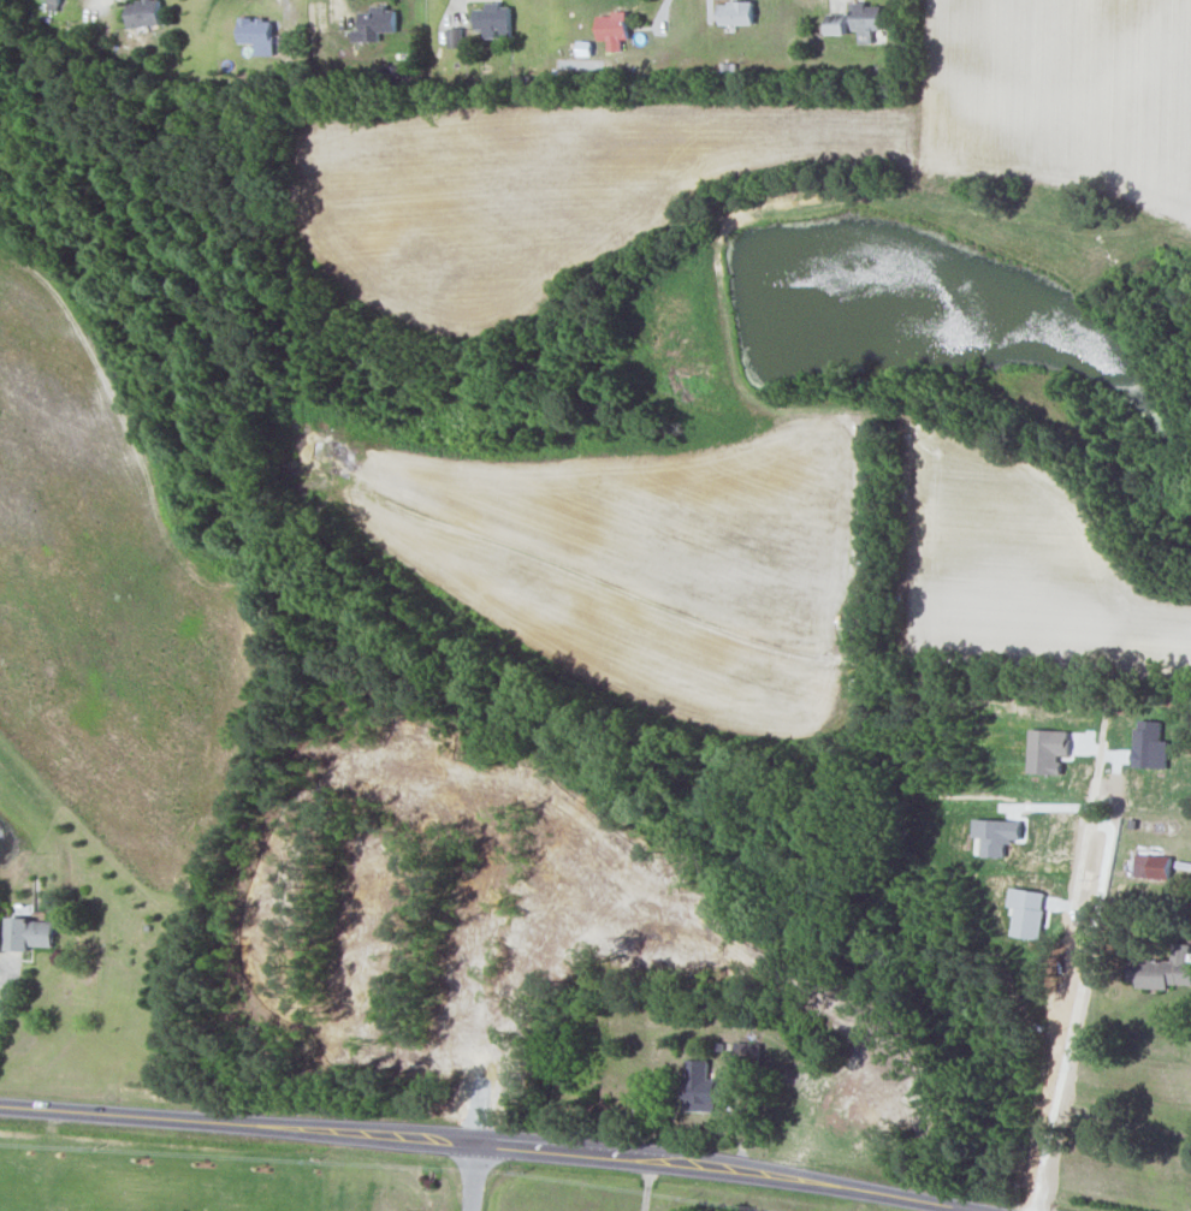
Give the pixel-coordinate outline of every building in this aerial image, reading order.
[(160,1),(128,1),(128,26),(160,26),(160,1)] [(753,25),(753,3),(719,3),(719,25),(753,25)] [(510,5),(486,6),(487,10),(475,10),(475,30),(485,30),(485,39),(498,39),(498,38),(511,38),(510,5)] [(884,6),(852,5),(852,31),(860,31),(859,44),(873,44),(873,30),(884,30),(884,6)] [(395,33),(396,8),(372,8),(372,13),(360,12),(360,31),(352,31),(352,42),(379,42),(379,32),(395,33)] [(627,11),(613,12),(613,16),(597,17),(598,41),(608,40),(608,52),(622,51),(621,40),(628,40),(627,11)] [(239,44),(254,45),(254,55),(273,56),(274,20),(239,19),(239,44)] [(1170,879),(1171,856),(1134,855),(1134,878),(1170,879)] [(5,949),(29,950),(29,946),(52,947),(54,920),(7,918),(5,949)] [(1188,962),(1189,943),(1173,943),(1172,959),(1130,958),(1129,986),(1169,986),(1169,983),(1190,984),(1190,962),(1188,962)] [(683,1111),(716,1112),(716,1103),(724,1103),(724,1091),(710,1091),(711,1060),(688,1059),(688,1089),(684,1089),(683,1111)]
